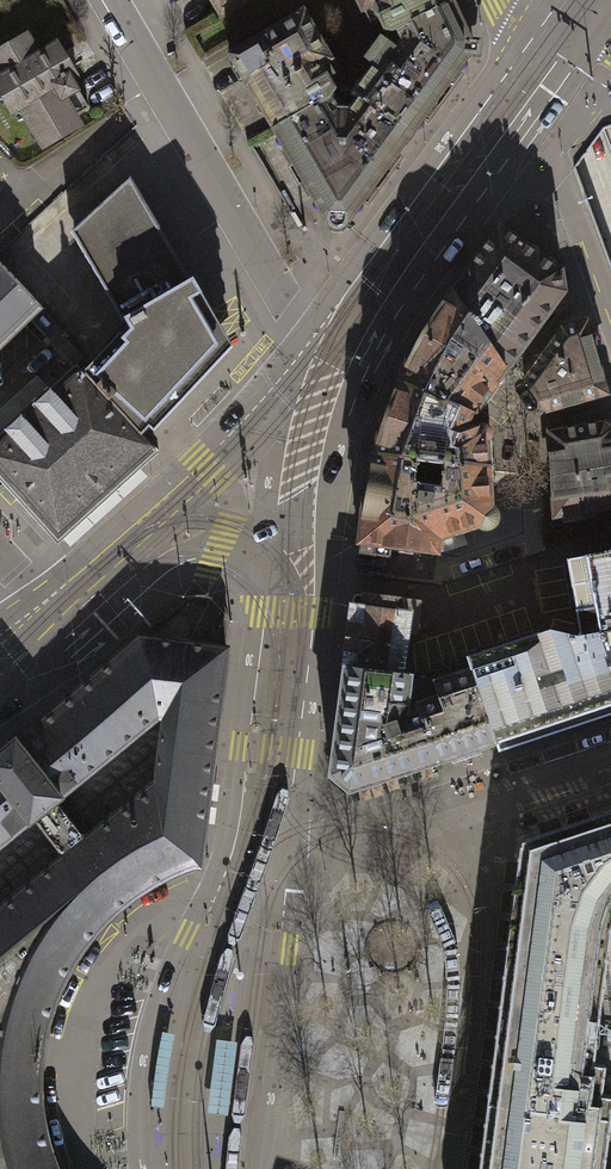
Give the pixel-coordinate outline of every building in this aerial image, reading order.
[(221,13),(242,0),(213,0),(221,13)] [(396,31),(453,4),(451,0),(357,0),(362,12),(373,7),(385,32),(391,33),(396,31)] [(472,43),(453,4),(396,31),(403,43),(397,52),(381,40),(366,60),(373,65),(352,96),(351,97),(356,101),(359,98),(410,137),(442,95),(470,57),(479,58),(481,43),(472,43)] [(273,131),(329,98),(334,91),(319,67),(330,61),(303,15),(261,39),(260,38),(228,56),(247,87),(273,131)] [(3,78),(0,80),(0,90),(13,111),(20,107),(43,146),(78,126),(73,118),(89,108),(71,77),(73,76),(56,47),(37,58),(25,37),(0,52),(0,73),(3,78)] [(330,100),(329,98),(273,131),(331,230),(342,231),(352,218),(352,217),(391,163),(410,137),(359,98),(356,101),(351,97),(352,96),(330,100)] [(190,281),(129,178),(70,232),(123,322),(125,321),(124,319),(190,281)] [(562,272),(500,227),(453,290),(506,370),(564,294),(562,272)] [(0,264),(0,349),(41,308),(0,264)] [(142,441),(143,440),(140,437),(149,427),(153,431),(232,348),(192,280),(190,281),(124,319),(125,321),(131,332),(124,339),(119,334),(81,375),(142,441)] [(472,414),(506,370),(453,290),(438,311),(423,336),(415,338),(408,351),(410,359),(399,382),(472,414)] [(606,395),(586,325),(563,330),(524,381),(544,411),(606,395)] [(58,542),(156,454),(143,440),(142,441),(81,375),(74,366),(48,390),(0,433),(0,479),(58,542)] [(48,390),(36,376),(0,409),(0,433),(48,390)] [(472,414),(399,382),(398,384),(394,388),(391,392),(389,399),(390,405),(385,419),(382,430),(377,434),(374,440),(373,446),(375,453),(374,455),(417,460),(418,451),(444,455),(444,462),(487,468),(486,443),(490,440),(490,434),(489,429),(484,425),(479,425),(474,427),(468,424),(472,414)] [(550,432),(555,516),(610,507),(610,429),(604,423),(550,432)] [(417,460),(374,455),(366,492),(360,496),(358,512),(363,517),(360,542),(362,542),(361,552),(388,555),(389,546),(437,552),(439,538),(477,526),(479,528),(484,529),(490,529),(495,526),(497,521),(497,515),(495,511),(490,507),(487,468),(444,462),(440,487),(414,483),(417,460)] [(566,559),(580,631),(578,636),(583,635),(610,630),(610,551),(566,559)] [(179,601),(139,638),(225,649),(228,625),(229,625),(229,620),(228,617),(227,612),(225,608),(223,605),(218,600),(215,598),(211,596),(207,595),(203,594),(199,594),(195,594),(190,595),(187,596),(183,599),(179,601)] [(345,659),(344,667),(401,673),(406,632),(416,633),(419,603),(370,597),(370,596),(364,595),(364,596),(358,595),(356,596),(355,597),(353,606),(352,605),(351,613),(352,613),(346,659),(345,659)] [(496,742),(610,704),(610,630),(583,635),(578,636),(550,630),(467,657),(471,669),(496,742)] [(201,842),(213,749),(226,649),(225,649),(139,638),(78,691),(17,742),(15,740),(0,751),(0,1168),(31,1168),(24,1152),(19,1131),(17,1111),(15,1093),(15,1074),(18,1050),(22,1027),(27,1008),(33,992),(42,970),(50,954),(62,935),(77,918),(91,903),(102,893),(107,889),(112,884),(124,877),(141,865),(161,855),(178,849),(194,842),(201,842)] [(437,761),(419,710),(396,717),(398,705),(407,706),(410,674),(401,673),(344,667),(330,775),(348,791),(437,761)] [(437,761),(496,742),(471,669),(434,681),(439,696),(416,704),(419,710),(437,761)] [(481,1102),(510,1106),(560,1112),(573,1114),(609,1119),(610,1108),(610,1094),(598,1091),(601,1063),(591,1061),(606,926),(610,914),(610,809),(521,837),(513,848),(481,1102)] [(48,1137),(42,1101),(41,1058),(50,1015),(67,977),(91,943),(122,908),(155,884),(193,865),(198,865),(200,854),(201,842),(194,842),(178,849),(161,855),(141,865),(124,877),(112,884),(107,889),(102,893),(91,903),(77,918),(62,935),(50,954),(42,970),(33,992),(27,1008),(22,1027),(18,1050),(15,1074),(15,1093),(17,1111),(19,1131),(24,1152),(31,1168),(58,1168),(48,1137)] [(510,1106),(481,1102),(472,1168),(502,1168),(510,1106)] [(609,1119),(603,1168),(610,1168),(610,1108),(609,1119)] [(609,1119),(573,1114),(560,1112),(553,1168),(603,1168),(609,1119)]
